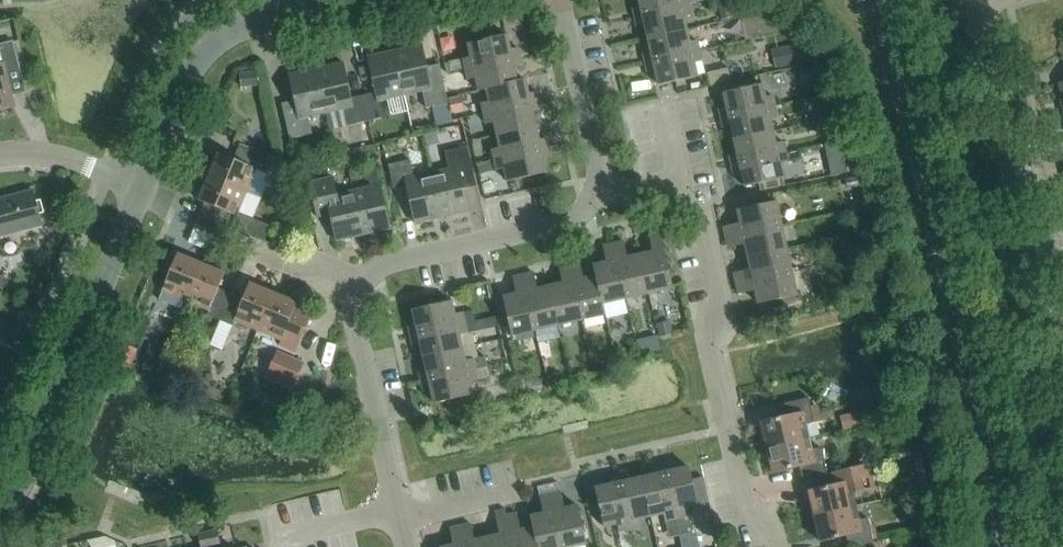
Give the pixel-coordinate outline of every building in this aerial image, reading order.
[(688,5),(687,0),(639,0),(640,6),(632,8),(634,17),(688,5)] [(647,38),(686,30),(683,17),(691,15),(688,5),(634,17),(636,26),(644,24),(647,38)] [(757,16),(746,16),(747,33),(777,32),(776,11),(757,12),(757,16)] [(645,63),(699,51),(697,41),(689,42),(686,30),(647,38),(651,53),(643,54),(645,63)] [(465,69),(519,57),(517,48),(509,50),(506,35),(468,44),(471,57),(463,59),(465,69)] [(20,69),(13,41),(0,44),(0,54),(2,64),(0,65),(0,111),(14,107),(5,73),(20,69)] [(394,51),(404,95),(422,91),(426,108),(448,103),(442,78),(429,80),(421,45),(394,51)] [(363,95),(369,121),(391,116),(387,99),(404,95),(394,51),(367,57),(375,93),(363,95)] [(701,61),(699,51),(645,63),(647,72),(655,71),(658,85),(697,76),(694,63),(701,61)] [(521,66),(519,57),(465,69),(468,80),(475,78),(478,91),(486,89),(517,82),(517,81),(514,68),(521,66)] [(450,73),(465,69),(463,59),(448,62),(450,73)] [(347,126),(369,121),(363,95),(351,98),(343,63),(316,69),(326,113),(343,109),(347,126)] [(308,117),(326,113),(316,69),(289,75),(294,101),(281,104),(289,139),(312,134),(308,117)] [(14,71),(16,89),(26,88),(25,70),(14,71)] [(484,114),(538,101),(535,92),(528,94),(524,79),(517,81),(517,82),(486,89),(489,101),(481,103),(484,114)] [(721,118),(775,106),(772,96),(764,98),(761,84),(723,93),(726,108),(719,110),(721,118)] [(497,135),(535,126),(532,112),(540,110),(538,101),(484,114),(486,124),(494,122),(497,135)] [(733,140),(772,131),(769,118),(777,117),(775,106),(721,118),(723,127),(730,126),(733,140)] [(494,160),(548,147),(546,138),(538,140),(535,126),(497,135),(500,148),(492,149),(494,160)] [(731,165),(785,152),(783,142),(775,144),(772,131),(733,140),(737,154),(729,156),(731,165)] [(431,173),(441,217),(469,211),(464,189),(476,186),(467,146),(444,152),(448,169),(431,173)] [(208,177),(246,192),(255,169),(260,171),(266,158),(238,147),(233,160),(218,153),(208,177)] [(550,157),(548,147),(494,160),(497,170),(502,169),(504,168),(507,182),(546,173),(542,158),(550,157)] [(787,163),(785,152),(731,165),(733,174),(741,172),(744,187),(783,178),(780,164),(787,163)] [(414,223),(441,217),(431,173),(414,177),(410,160),(388,165),(394,191),(406,188),(414,223)] [(353,191),(363,235),(390,229),(376,168),(366,170),(370,187),(353,191)] [(238,213),(246,192),(208,177),(199,201),(204,203),(199,215),(226,226),(241,232),(263,241),(270,226),(238,213)] [(358,236),(363,235),(353,191),(335,195),(331,178),(309,183),(317,218),(330,215),(336,241),(358,236)] [(41,225),(32,191),(0,199),(0,235),(41,225)] [(723,227),(725,237),(781,225),(776,202),(737,210),(740,223),(723,227)] [(199,215),(194,228),(221,239),(226,226),(199,215)] [(744,244),(747,256),(786,249),(781,225),(725,237),(728,247),(741,244),(744,244)] [(652,252),(639,255),(648,293),(672,288),(659,233),(648,235),(652,252)] [(625,299),(648,293),(639,255),(627,258),(623,241),(613,243),(625,299)] [(602,304),(603,304),(625,299),(613,243),(602,246),(606,263),(593,266),(595,276),(596,276),(602,304)] [(733,273),(736,283),(791,272),(786,249),(747,256),(750,269),(733,273)] [(181,308),(184,300),(185,301),(201,264),(177,254),(159,298),(181,308)] [(569,265),(581,320),(605,314),(603,304),(602,304),(596,276),(595,276),(583,279),(579,262),(569,265)] [(219,321),(230,293),(218,289),(224,273),(201,264),(185,301),(208,310),(206,315),(219,321)] [(558,325),(581,320),(569,265),(558,267),(562,284),(549,287),(558,325)] [(796,295),(791,272),(736,283),(738,294),(755,290),(758,303),(796,295)] [(535,330),(558,325),(549,287),(537,289),(533,273),(523,275),(535,330)] [(511,336),(535,330),(523,275),(512,277),(516,294),(503,297),(511,336)] [(257,330),(273,293),(249,283),(243,298),(230,293),(219,321),(232,326),(234,321),(257,330)] [(297,303),(273,293),(257,330),(280,340),(278,345),(295,352),(311,315),(295,308),(296,305),(297,303)] [(409,331),(410,335),(464,323),(462,313),(454,315),(451,301),(413,310),(416,325),(408,326),(409,331)] [(420,343),(423,357),(462,348),(459,335),(467,333),(464,323),(410,335),(412,344),(420,343)] [(462,348),(423,357),(426,371),(419,372),(421,382),(475,369),(472,359),(465,361),(462,348)] [(276,352),(267,374),(293,386),(303,363),(276,352)] [(477,380),(475,369),(421,382),(423,391),(431,389),(434,403),(473,395),(469,381),(477,380)] [(760,422),(766,448),(808,438),(805,424),(814,422),(808,398),(784,403),(787,416),(760,422)] [(811,451),(808,438),(766,448),(772,472),(798,466),(801,479),(826,473),(820,449),(811,451)] [(663,465),(675,519),(679,536),(692,533),(688,514),(685,515),(684,509),(697,505),(688,467),(674,470),(672,463),(668,463),(663,465)] [(852,493),(861,491),(861,492),(874,489),(868,464),(831,472),(834,485),(807,491),(813,516),(856,506),(852,493)] [(665,521),(675,519),(663,465),(654,467),(656,474),(642,478),(650,516),(663,513),(665,521)] [(637,519),(650,516),(642,478),(627,481),(626,473),(617,475),(629,529),(639,527),(637,519)] [(618,531),(629,529),(617,475),(608,477),(609,485),(595,488),(603,527),(617,524),(618,531)] [(703,477),(691,479),(696,501),(707,498),(703,477)] [(562,546),(573,546),(586,544),(577,506),(564,509),(560,492),(550,494),(562,546)] [(550,494),(539,497),(543,513),(530,516),(532,527),(533,527),(537,546),(562,546),(550,494)] [(856,506),(813,516),(819,541),(845,535),(848,546),(853,546),(873,542),(867,518),(859,520),(856,506)] [(513,546),(537,546),(533,527),(532,527),(520,530),(516,513),(506,516),(513,546)] [(489,546),(513,546),(506,516),(495,518),(499,535),(487,537),(489,546)] [(487,537),(474,540),(470,524),(460,526),(464,546),(489,546),(487,537)] [(460,526),(449,528),(453,545),(445,546),(464,546),(460,526)] [(216,530),(207,532),(210,546),(220,544),(216,530)] [(197,534),(200,546),(207,546),(210,546),(207,532),(197,534)]
